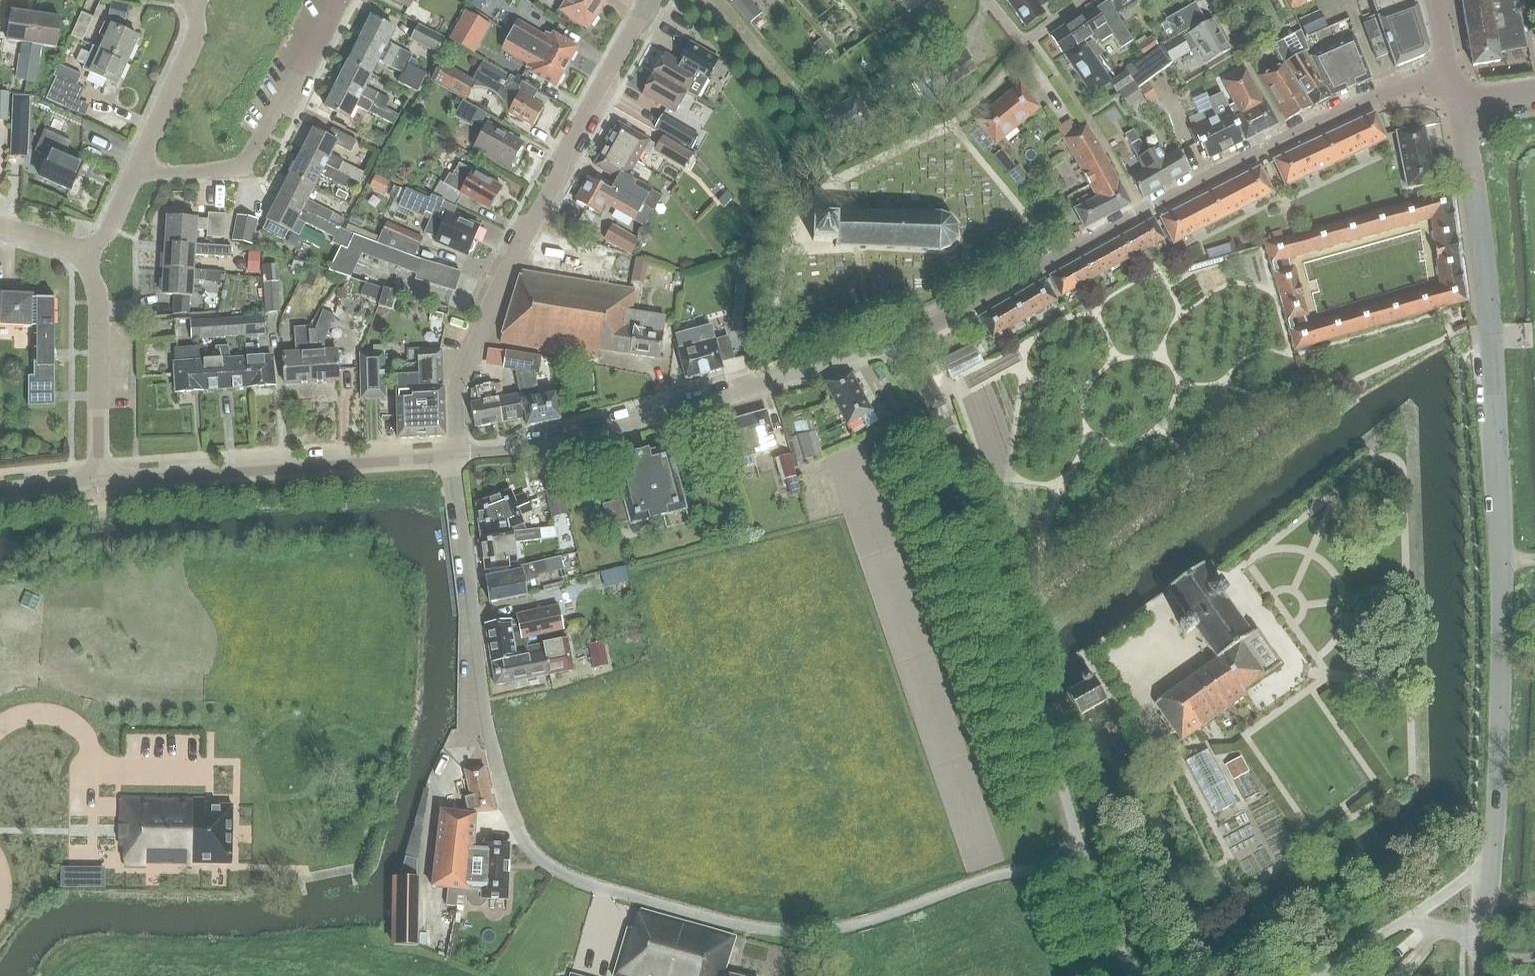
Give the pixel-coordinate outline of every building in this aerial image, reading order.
[(470,3),(481,10),(488,0),(472,0),(470,3)] [(606,0),(567,0),(560,11),(588,29),(606,0)] [(748,0),(730,0),(729,1),(749,24),(760,14),(748,0)] [(909,13),(927,0),(899,0),(909,13)] [(1046,0),(1006,0),(1025,27),(1045,13),(1039,5),(1046,0)] [(1116,15),(1117,14),(1107,0),(1081,19),(1079,16),(1051,35),(1064,55),(1084,43),(1092,37),(1093,38),(1098,38),(1101,43),(1112,36),(1119,48),(1131,40),(1116,15)] [(1117,14),(1139,0),(1107,0),(1117,14)] [(1292,10),(1315,0),(1288,0),(1292,10)] [(1395,68),(1425,56),(1429,49),(1414,0),(1371,0),(1377,19),(1363,25),(1376,59),(1390,54),(1395,68)] [(1524,39),(1517,0),(1461,0),(1473,66),(1500,62),(1498,53),(1505,52),(1505,42),(1524,39)] [(127,5),(110,1),(106,19),(123,23),(127,5)] [(1205,21),(1195,3),(1165,20),(1175,37),(1205,21)] [(489,25),(464,10),(447,39),(472,54),(489,25)] [(1299,20),(1307,37),(1328,28),(1320,11),(1299,20)] [(12,12),(8,41),(19,43),(30,44),(32,45),(37,15),(12,12)] [(92,18),(80,13),(69,36),(81,42),(92,18)] [(35,83),(40,46),(57,48),(61,19),(37,15),(32,45),(30,44),(28,57),(25,81),(35,83)] [(388,43),(395,29),(371,17),(359,40),(415,68),(418,62),(411,59),(413,55),(400,49),(401,49),(388,43)] [(1207,63),(1230,50),(1212,20),(1180,39),(1178,36),(1161,47),(1171,64),(1189,53),(1188,52),(1197,46),(1207,63)] [(111,26),(104,23),(99,35),(106,38),(101,49),(128,62),(139,38),(111,26)] [(445,39),(416,25),(408,41),(437,56),(445,39)] [(566,67),(577,48),(553,34),(552,36),(546,33),(543,37),(524,26),(516,39),(566,67)] [(1330,97),(1304,51),(1307,49),(1299,30),(1274,43),(1278,49),(1275,50),(1283,64),(1284,63),(1296,84),(1298,83),(1312,107),(1330,97)] [(566,67),(516,39),(510,36),(504,46),(530,61),(526,68),(532,71),(531,73),(555,87),(566,67)] [(1144,57),(1158,47),(1151,36),(1136,46),(1144,57)] [(831,50),(821,38),(813,44),(822,57),(831,50)] [(1331,96),(1370,79),(1356,41),(1352,43),(1350,38),(1311,56),(1331,96)] [(427,74),(415,68),(359,40),(348,62),(372,74),(379,60),(403,72),(398,81),(418,91),(427,74)] [(689,42),(678,62),(665,54),(653,74),(687,93),(697,99),(719,59),(689,42)] [(1113,84),(1103,70),(1096,59),(1102,55),(1093,42),(1085,45),(1084,43),(1064,55),(1092,95),(1110,83),(1118,94),(1132,83),(1133,83),(1126,74),(1113,84)] [(128,62),(101,49),(93,46),(90,54),(81,50),(75,62),(84,66),(83,69),(90,72),(90,73),(118,85),(128,62)] [(949,87),(976,70),(965,54),(960,57),(953,46),(931,61),(940,74),(949,87)] [(1170,64),(1158,48),(1125,72),(1133,82),(1137,88),(1170,64)] [(17,56),(14,80),(25,81),(28,57),(17,56)] [(918,89),(940,74),(931,61),(909,76),(918,89)] [(366,87),(372,74),(348,62),(337,84),(386,109),(386,108),(390,99),(378,93),(366,87)] [(510,76),(484,62),(473,80),(441,62),(430,81),(466,101),(473,88),(478,88),(482,89),(484,89),(489,91),(493,93),(496,96),(499,98),(501,101),(504,104),(505,107),(506,109),(508,112),(507,113),(532,127),(544,106),(533,100),(537,93),(538,91),(510,76)] [(1286,121),(1312,107),(1298,83),(1296,84),(1284,63),(1283,64),(1259,77),(1286,121)] [(51,76),(75,86),(75,87),(80,74),(56,64),(51,76)] [(1278,125),(1265,102),(1264,103),(1246,69),(1223,81),(1240,115),(1234,118),(1245,141),(1278,125)] [(675,113),(686,93),(687,93),(653,74),(642,94),(675,113)] [(1141,97),(1132,83),(1118,94),(1112,97),(1122,111),(1141,97)] [(400,115),(386,108),(386,109),(337,84),(325,107),(349,119),(356,105),(370,112),(395,125),(400,115)] [(976,121),(981,127),(970,136),(983,152),(994,143),(996,145),(1039,108),(1020,84),(976,121)] [(548,99),(537,93),(533,100),(544,106),(548,99)] [(1207,160),(1244,142),(1230,111),(1222,93),(1207,100),(1212,110),(1190,120),(1193,128),(1189,129),(1196,144),(1200,142),(1207,160)] [(14,98),(12,157),(25,157),(28,99),(14,98)] [(839,139),(872,120),(866,109),(862,111),(856,99),(826,115),(839,139)] [(481,125),(486,114),(463,101),(454,117),(471,127),(475,121),(481,125)] [(660,114),(653,126),(690,147),(697,135),(660,114)] [(1361,151),(1387,140),(1375,114),(1349,125),(1361,151)] [(1057,129),(1063,139),(1080,168),(1090,186),(1113,172),(1099,146),(1086,125),(1077,131),(1071,120),(1057,129)] [(510,167),(523,144),(487,124),(475,145),(486,151),(485,153),(510,167)] [(637,162),(643,151),(649,155),(655,144),(619,124),(606,145),(637,162)] [(1336,163),(1361,151),(1349,125),(1324,137),(1336,163)] [(1402,160),(1430,155),(1424,127),(1396,133),(1397,136),(1402,160)] [(351,178),(359,182),(360,183),(364,174),(343,163),(343,161),(331,155),(335,146),(351,153),(357,141),(332,128),(328,137),(313,130),(302,153),(351,178)] [(381,147),(387,135),(376,129),(370,141),(381,147)] [(691,153),(661,136),(652,151),(682,169),(691,153)] [(1311,175),(1336,163),(1324,137),(1299,149),(1311,175)] [(1167,184),(1148,152),(1147,153),(1140,140),(1130,145),(1138,158),(1144,170),(1131,177),(1143,198),(1167,184)] [(70,191),(82,164),(53,151),(54,147),(40,141),(35,151),(49,157),(40,177),(70,191)] [(662,196),(636,182),(645,166),(637,162),(606,145),(594,166),(614,177),(609,185),(653,210),(654,211),(662,196)] [(1167,184),(1190,171),(1178,150),(1165,157),(1158,146),(1148,152),(1167,184)] [(1286,186),(1311,175),(1299,149),(1274,160),(1286,186)] [(359,182),(351,178),(302,153),(290,175),(314,187),(320,175),(333,181),(332,182),(346,189),(347,185),(355,189),(359,182)] [(1407,188),(1435,182),(1430,155),(1402,160),(1407,188)] [(489,210),(502,187),(472,170),(472,171),(460,164),(453,176),(449,174),(444,183),(440,181),(433,193),(456,206),(462,195),(489,210)] [(1027,175),(1018,164),(1007,173),(1016,183),(1027,175)] [(1248,206),(1273,193),(1260,168),(1235,181),(1248,206)] [(1090,186),(1096,198),(1089,202),(1085,194),(1074,200),(1078,207),(1074,209),(1085,229),(1131,205),(1113,172),(1090,186)] [(389,181),(374,174),(367,189),(382,196),(389,181)] [(307,200),(314,187),(290,175),(279,197),(338,228),(339,227),(343,218),(307,200)] [(783,187),(774,176),(762,186),(771,196),(783,187)] [(588,178),(575,200),(600,214),(606,204),(634,219),(645,225),(646,226),(654,211),(653,210),(609,185),(607,189),(588,178)] [(1223,219),(1248,206),(1235,181),(1210,193),(1223,219)] [(1436,248),(1458,242),(1457,237),(1451,191),(1435,196),(1433,189),(1416,193),(1418,201),(1424,199),(1427,220),(1432,218),(1436,248)] [(431,196),(429,200),(406,190),(393,220),(405,226),(411,212),(423,217),(425,212),(432,214),(424,233),(436,238),(434,242),(468,256),(480,226),(453,215),(456,208),(443,202),(444,200),(431,196)] [(733,197),(727,191),(718,200),(724,206),(733,197)] [(1199,231),(1223,219),(1210,193),(1186,206),(1199,231)] [(289,231),(299,236),(306,224),(310,226),(333,237),(330,242),(333,244),(341,229),(342,229),(339,227),(338,228),(279,197),(262,230),(284,241),(289,231)] [(1399,227),(1427,220),(1424,199),(1418,201),(1395,207),(1399,227)] [(1174,244),(1199,231),(1186,206),(1160,219),(1174,244)] [(856,247),(941,251),(941,250),(949,247),(950,248),(952,246),(951,246),(957,239),(958,237),(957,237),(958,228),(957,226),(952,218),(951,217),(950,217),(942,214),(942,213),(864,213),(838,213),(838,208),(824,207),(823,217),(838,217),(837,242),(835,242),(835,248),(837,248),(837,246),(856,247)] [(1370,236),(1399,227),(1395,207),(1366,215),(1370,236)] [(196,245),(196,230),(207,231),(207,237),(225,238),(226,214),(208,213),(208,220),(167,217),(166,243),(196,245)] [(257,219),(235,215),(230,241),(251,245),(257,219)] [(1339,244),(1370,236),(1366,215),(1335,224),(1339,244)] [(838,217),(823,217),(814,216),(813,241),(835,242),(837,242),(838,217)] [(1130,258),(1164,239),(1155,222),(1154,219),(1119,238),(1130,258)] [(415,258),(422,238),(386,223),(377,243),(386,247),(415,258)] [(637,239),(610,224),(602,239),(628,255),(637,239)] [(1310,252),(1339,244),(1335,224),(1305,232),(1310,252)] [(415,258),(386,247),(377,243),(352,234),(342,229),(341,229),(333,244),(339,246),(327,271),(349,278),(360,254),(416,276),(415,280),(454,292),(460,272),(419,260),(415,258)] [(1304,254),(1299,234),(1283,238),(1281,231),(1268,234),(1270,242),(1266,243),(1269,257),(1278,255),(1280,261),(1291,258),(1304,254)] [(1302,233),(1299,234),(1304,254),(1307,253),(1310,252),(1305,232),(1302,233)] [(1095,277),(1130,258),(1119,238),(1084,257),(1095,277)] [(1458,242),(1436,248),(1436,254),(1437,260),(1460,254),(1459,248),(1458,242)] [(231,247),(196,245),(166,243),(164,269),(194,270),(195,255),(231,257),(231,247)] [(1230,253),(1227,244),(1204,250),(1207,260),(1230,253)] [(259,253),(247,252),(246,272),(257,273),(259,253)] [(1439,276),(1462,269),(1460,258),(1460,254),(1437,260),(1439,276)] [(1291,258),(1280,261),(1278,255),(1269,257),(1278,286),(1298,281),(1291,258)] [(1061,296),(1095,277),(1084,257),(1050,277),(1061,296)] [(276,265),(263,266),(264,282),(277,281),(276,265)] [(317,273),(306,268),(299,284),(311,288),(317,273)] [(221,272),(194,270),(164,269),(162,295),(173,295),(190,296),(192,296),(193,281),(220,282),(221,272)] [(1439,309),(1466,301),(1462,269),(1439,276),(1441,287),(1436,288),(1439,309)] [(600,350),(660,359),(664,333),(643,330),(645,316),(632,313),(636,289),(521,271),(500,343),(599,357),(600,350)] [(1025,320),(1057,301),(1045,279),(1012,298),(1025,320)] [(279,312),(277,281),(264,282),(261,283),(264,313),(279,312)] [(1283,306),(1303,301),(1298,281),(1278,286),(1283,306)] [(1411,317),(1439,309),(1436,288),(1408,296),(1411,317)] [(391,310),(396,293),(384,289),(379,306),(391,310)] [(34,299),(34,295),(1,293),(0,320),(0,326),(34,327),(34,299)] [(189,312),(190,296),(173,295),(172,314),(189,312)] [(1382,325),(1411,317),(1408,296),(1379,304),(1382,325)] [(992,339),(1025,320),(1012,298),(980,317),(991,336),(992,339)] [(29,405),(55,405),(54,326),(51,326),(51,300),(34,299),(34,327),(34,376),(29,377),(29,405)] [(1298,327),(1310,324),(1303,301),(1283,306),(1291,336),(1300,333),(1298,327)] [(1353,334),(1382,325),(1379,304),(1350,312),(1353,334)] [(333,313),(321,306),(314,317),(326,324),(333,313)] [(747,328),(745,307),(732,308),(735,329),(747,328)] [(441,323),(443,315),(431,312),(429,321),(441,323)] [(1324,342),(1353,334),(1350,312),(1318,321),(1324,342)] [(249,335),(266,334),(265,317),(248,318),(249,335)] [(199,338),(249,335),(248,318),(198,321),(199,338)] [(1295,350),(1324,342),(1318,321),(1310,324),(1298,327),(1300,333),(1291,336),(1295,350)] [(309,331),(307,331),(307,326),(292,327),(294,354),(283,354),(285,385),(312,383),(309,331)] [(323,341),(319,341),(318,330),(309,331),(312,383),(339,381),(337,351),(323,352),(323,341)] [(686,379),(723,369),(721,363),(734,359),(728,337),(715,340),(700,344),(699,340),(679,345),(680,349),(678,350),(686,379)] [(272,356),(254,357),(253,344),(246,345),(247,358),(248,358),(250,387),(274,386),(272,356)] [(217,360),(200,361),(202,391),(250,387),(248,358),(247,358),(230,359),(229,346),(216,347),(217,360)] [(202,391),(200,361),(199,347),(175,349),(176,363),(175,363),(177,392),(202,391)] [(420,389),(438,388),(438,380),(443,380),(442,363),(440,363),(439,351),(409,352),(410,364),(396,365),(397,390),(420,389)] [(561,420),(555,393),(539,397),(534,373),(538,373),(541,356),(506,351),(504,368),(516,370),(521,395),(498,399),(502,422),(521,419),(520,418),(525,417),(527,426),(561,420)] [(361,399),(385,398),(384,353),(360,354),(361,399)] [(952,415),(947,405),(927,369),(925,366),(908,375),(930,414),(939,432),(953,425),(949,417),(952,415)] [(848,425),(872,411),(851,373),(824,381),(848,425)] [(502,422),(498,399),(496,399),(493,384),(470,389),(469,396),(475,428),(502,422)] [(428,413),(444,412),(443,388),(438,388),(420,389),(421,403),(428,403),(428,413)] [(428,403),(421,403),(420,389),(397,390),(396,390),(398,439),(445,436),(444,412),(428,413),(428,403)] [(777,449),(767,415),(762,412),(725,423),(731,443),(728,444),(735,470),(755,464),(753,456),(777,449)] [(823,455),(816,432),(815,430),(813,431),(810,419),(790,424),(793,436),(790,437),(791,441),(788,442),(791,455),(793,455),(797,467),(803,465),(802,461),(803,461),(823,455)] [(631,525),(686,510),(669,447),(667,447),(667,448),(648,453),(648,451),(634,455),(635,456),(616,461),(614,462),(625,502),(617,504),(616,502),(603,506),(609,527),(630,521),(631,525)] [(790,454),(775,458),(781,481),(788,479),(793,495),(801,494),(790,454)] [(957,462),(962,472),(977,465),(972,455),(957,462)] [(567,514),(561,487),(544,490),(550,517),(567,514)] [(482,536),(513,531),(513,527),(524,523),(520,515),(532,510),(525,494),(514,498),(511,491),(476,504),(480,532),(481,532),(482,536)] [(513,531),(515,542),(541,539),(540,529),(513,531)] [(517,562),(515,542),(513,531),(482,536),(481,536),(485,570),(509,567),(509,563),(517,562)] [(553,558),(546,560),(549,572),(549,574),(557,572),(564,570),(560,556),(553,558)] [(529,577),(549,572),(546,560),(514,567),(509,571),(510,573),(487,577),(488,583),(487,583),(490,603),(526,595),(523,575),(528,574),(529,577)] [(1202,566),(1167,591),(1188,619),(1179,625),(1187,635),(1195,629),(1217,660),(1251,634),(1221,593),(1227,590),(1219,579),(1219,580),(1214,573),(1210,577),(1207,573),(1202,566)] [(622,567),(601,572),(605,587),(626,582),(622,567)] [(515,644),(527,642),(529,642),(528,635),(562,628),(558,607),(517,615),(518,619),(486,625),(492,662),(517,657),(515,644)] [(1247,694),(1244,690),(1280,665),(1256,631),(1221,657),(1217,660),(1155,703),(1182,740),(1247,694)] [(549,675),(574,670),(569,647),(567,639),(543,643),(549,675)] [(528,648),(527,646),(527,642),(515,644),(517,657),(492,662),(495,686),(526,680),(520,650),(528,648)] [(594,668),(609,665),(604,642),(589,645),(594,668)] [(526,680),(549,675),(543,643),(527,646),(528,648),(520,650),(526,680)] [(1068,693),(1066,694),(1080,716),(1106,700),(1093,679),(1092,679),(1090,677),(1089,675),(1086,674),(1083,676),(1082,679),(1085,683),(1070,692),(1069,692),(1068,693)] [(1215,817),(1239,806),(1212,750),(1188,761),(1215,817)] [(1233,781),(1248,772),(1241,757),(1225,766),(1233,781)] [(466,813),(470,814),(495,811),(484,767),(465,770),(471,796),(462,798),(466,813)] [(232,864),(233,805),(197,805),(197,798),(120,798),(120,846),(124,846),(124,865),(167,866),(167,872),(186,872),(186,866),(194,866),(194,864),(232,864)] [(476,814),(470,814),(466,813),(441,810),(432,887),(446,888),(444,905),(455,906),(456,896),(467,898),(467,900),(473,906),(480,906),(486,901),(486,899),(506,899),(506,900),(508,900),(510,844),(484,843),(483,845),(473,844),(476,814)] [(62,869),(62,886),(84,886),(84,869),(62,869)] [(417,946),(418,878),(395,878),(394,945),(417,946)] [(640,909),(633,929),(628,927),(613,975),(731,975),(725,974),(736,937),(640,909)]
